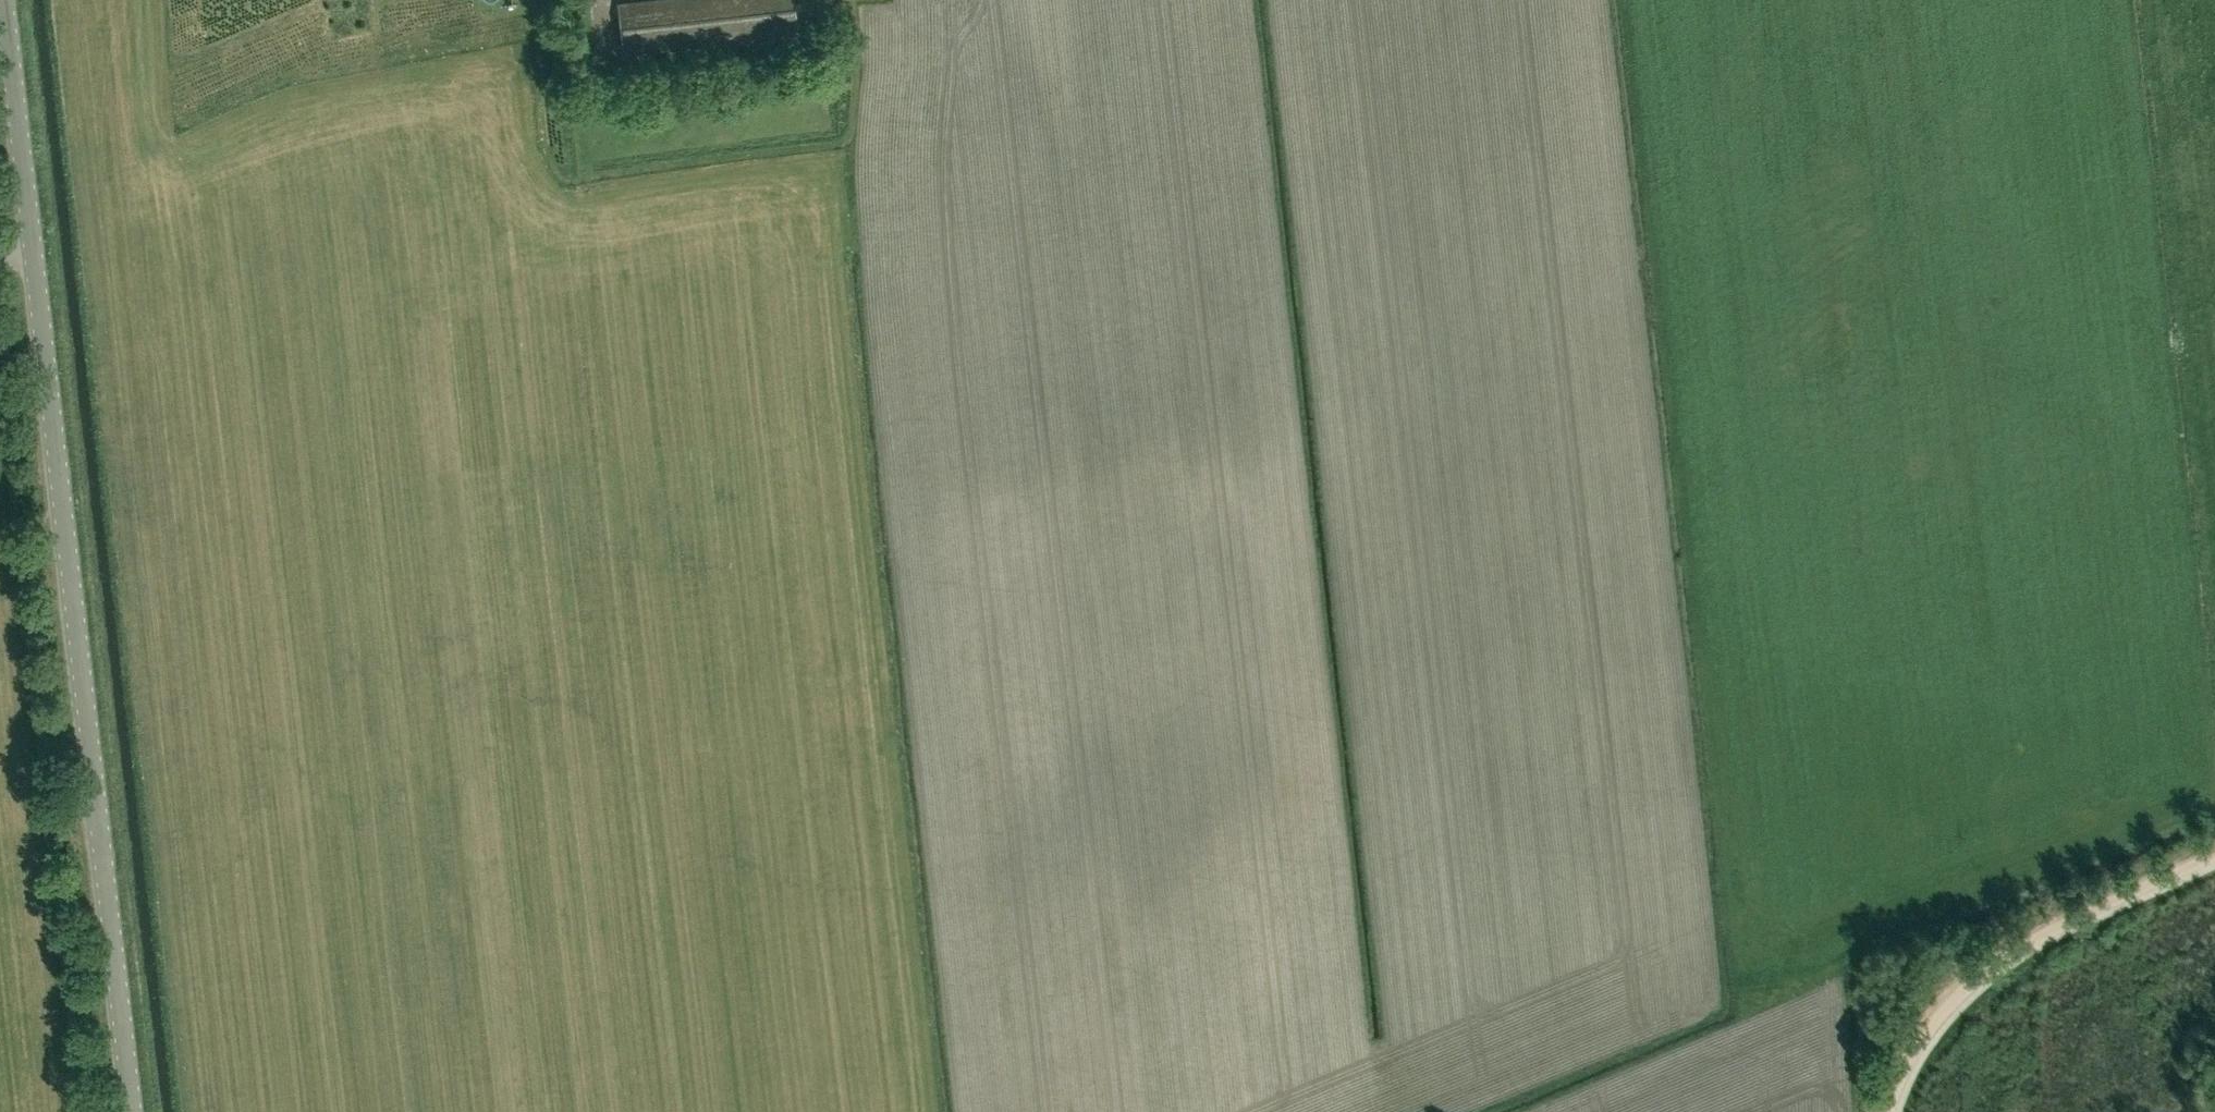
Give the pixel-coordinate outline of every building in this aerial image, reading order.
[(797,35),(793,0),(654,0),(617,4),(623,54),(797,35)]
